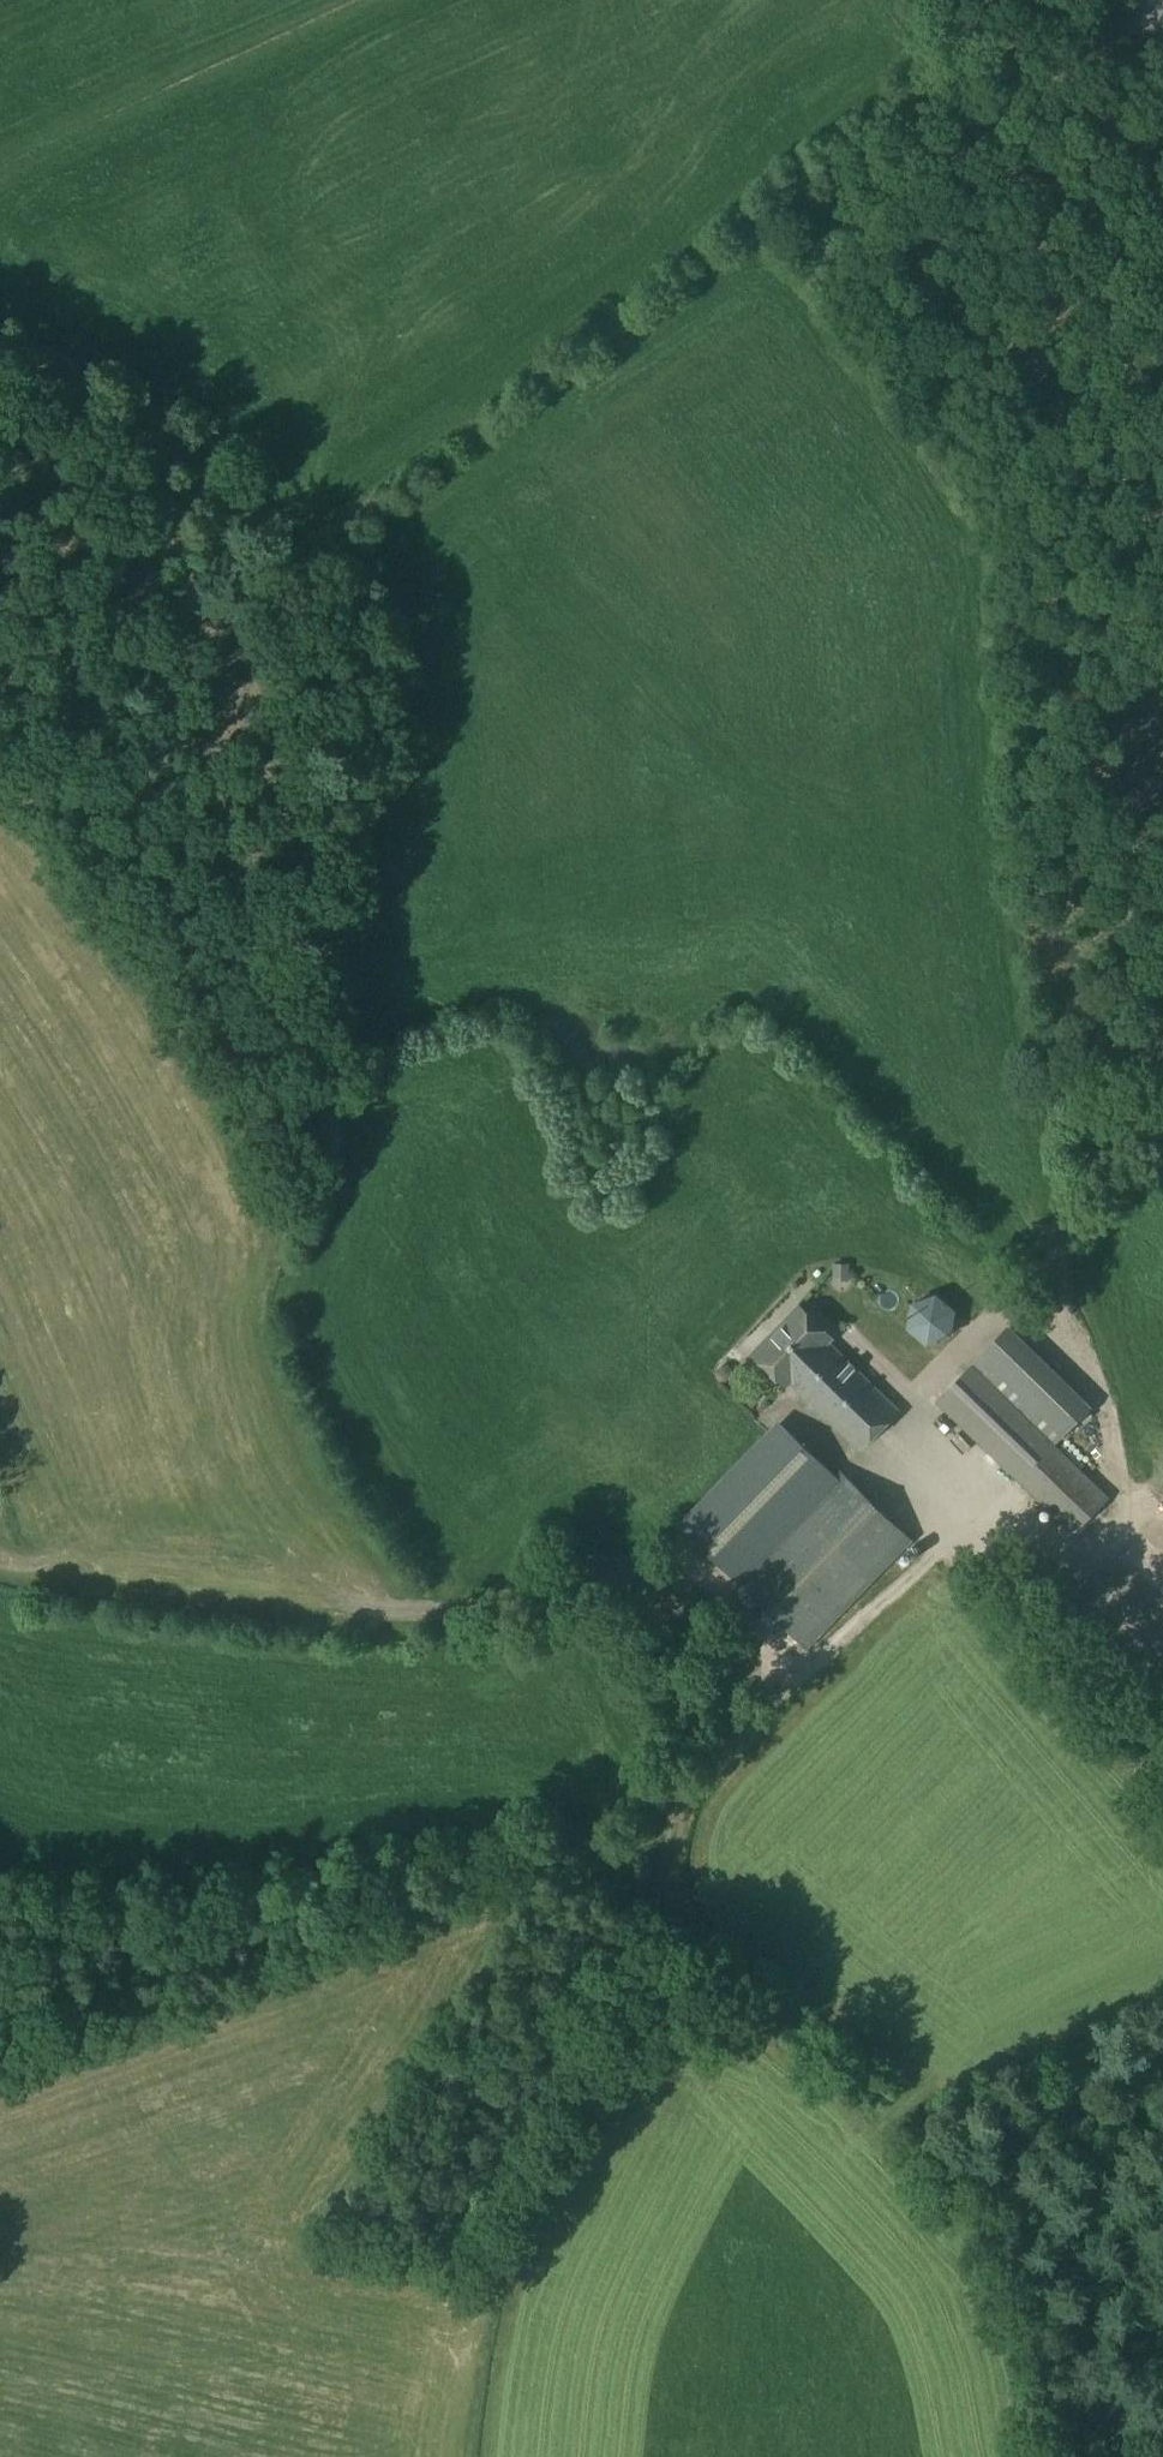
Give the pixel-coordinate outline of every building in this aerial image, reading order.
[(928,1347),(952,1338),(957,1312),(937,1294),(911,1303),(907,1330),(928,1347)] [(790,1384),(859,1451),(897,1411),(828,1343),(831,1339),(798,1307),(752,1354),(787,1388),(790,1384)] [(1074,1535),(1109,1499),(1054,1445),(1087,1411),(1004,1331),(935,1402),(1074,1535)] [(772,1394),(763,1400),(778,1420),(787,1413),(772,1394)] [(726,1442),(737,1450),(759,1423),(748,1415),(726,1442)] [(767,1545),(835,1476),(782,1426),(683,1529),(734,1578),(767,1545)] [(912,1542),(839,1472),(835,1476),(767,1545),(734,1578),(808,1650),(912,1542)]
